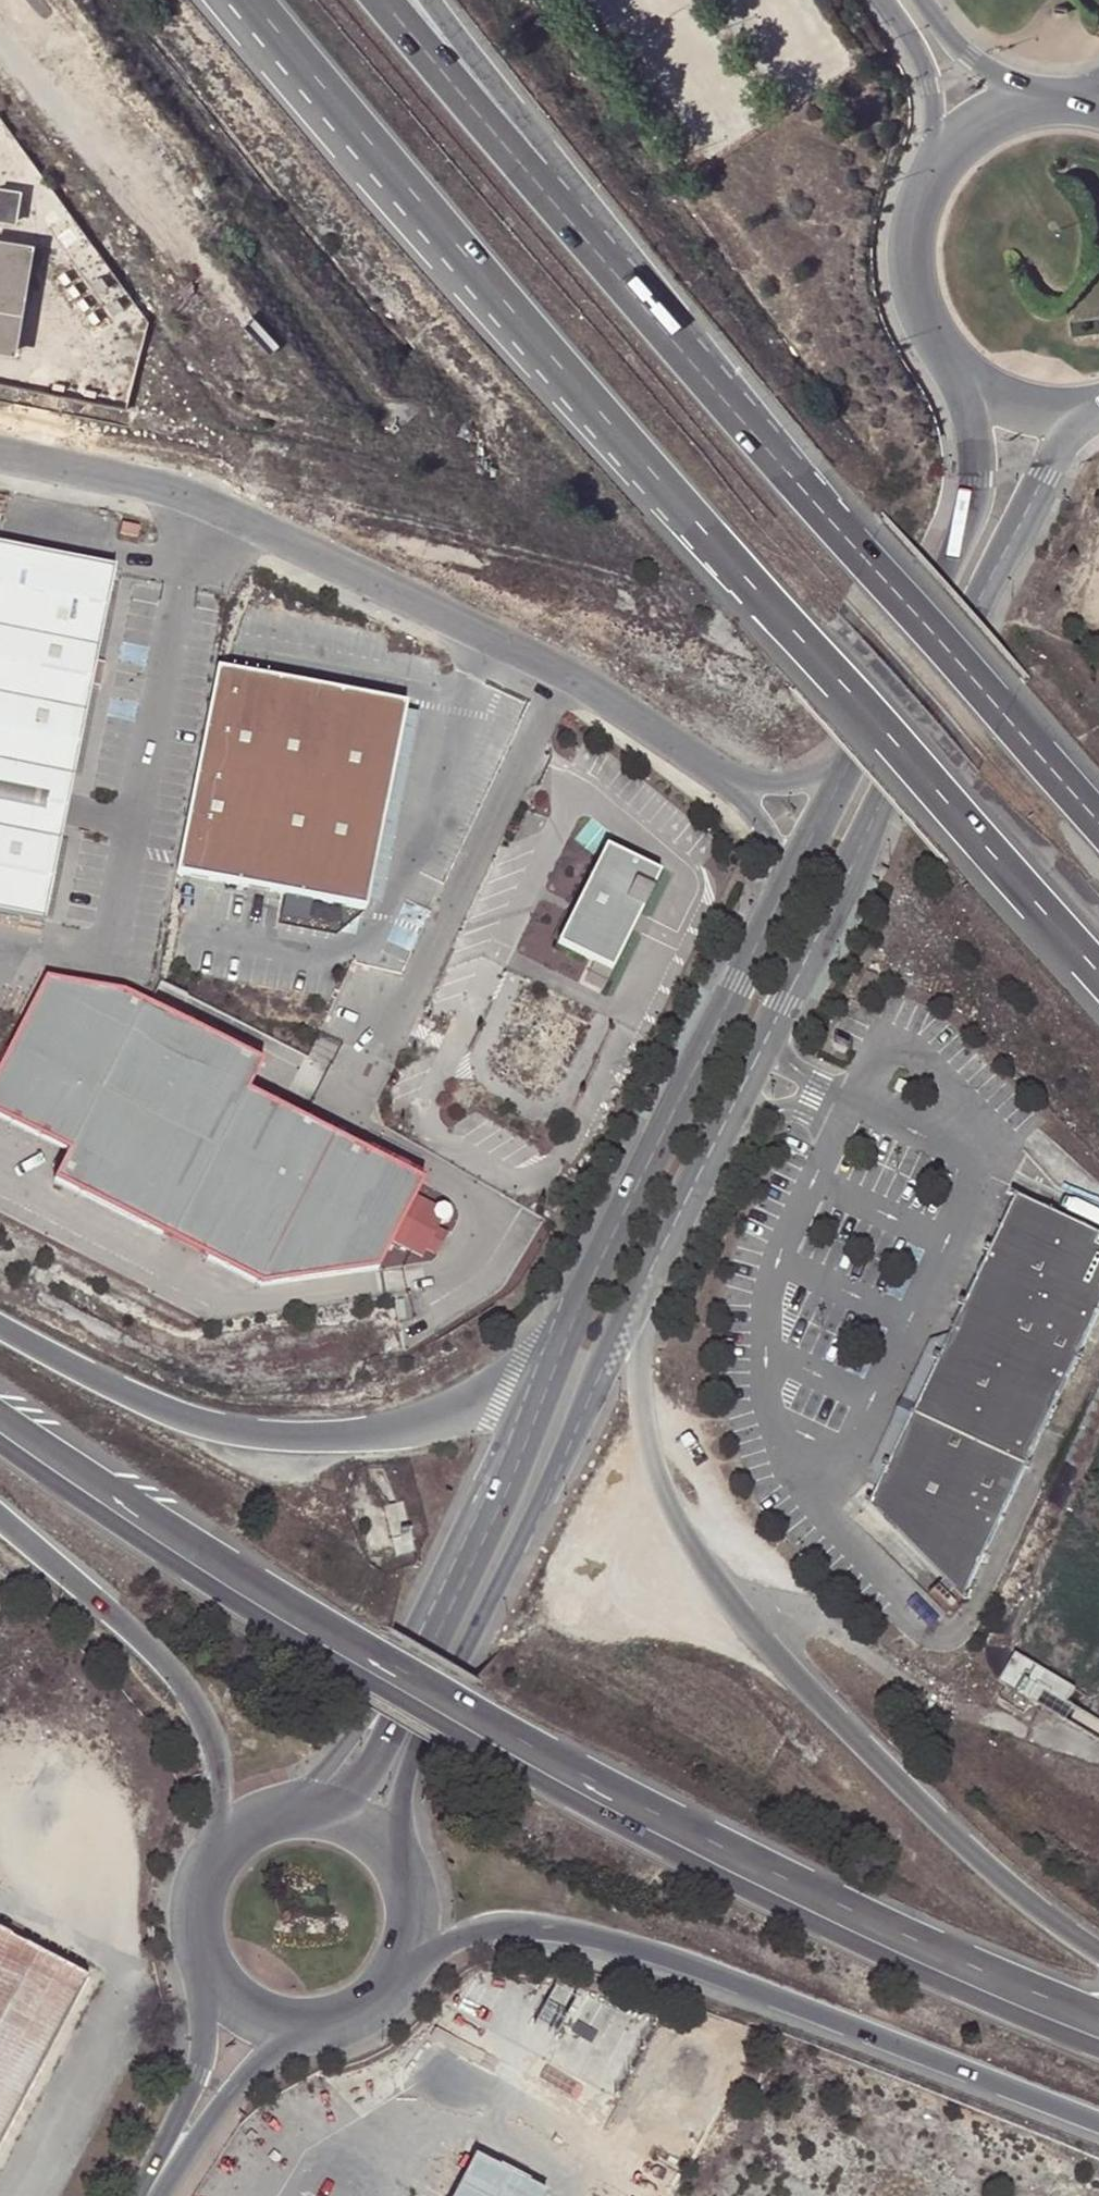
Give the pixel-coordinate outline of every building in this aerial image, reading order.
[(17,221),(21,192),(0,190),(0,219),(17,221)] [(30,246),(0,241),(0,346),(14,349),(30,246)] [(64,386),(53,384),(52,390),(63,392),(64,386)] [(96,393),(85,391),(83,397),(95,399),(96,393)] [(135,538),(137,528),(121,524),(119,534),(135,538)] [(113,567),(0,545),(0,910),(43,918),(111,576),(113,567)] [(205,734),(178,869),(368,908),(410,702),(220,663),(205,734)] [(663,870),(609,843),(560,941),(614,968),(635,926),(629,923),(636,909),(642,912),(663,870)] [(629,923),(635,926),(642,912),(636,909),(629,923)] [(377,1266),(392,1238),(421,1252),(425,1245),(437,1221),(445,1225),(453,1207),(452,1201),(443,1196),(432,1201),(415,1192),(423,1177),(305,1117),(249,1088),(265,1058),(150,1000),(130,989),(48,973),(26,1016),(0,1066),(0,1110),(66,1145),(52,1173),(259,1280),(377,1266)] [(918,1089),(899,1080),(894,1090),(913,1099),(918,1089)] [(952,1343),(887,1481),(876,1507),(952,1583),(970,1601),(1098,1323),(1098,1231),(1020,1195),(952,1343)] [(437,1221),(425,1245),(434,1249),(445,1225),(437,1221)] [(445,1225),(434,1249),(438,1251),(450,1227),(445,1225)] [(879,1460),(887,1481),(952,1343),(930,1351),(879,1460)] [(954,1617),(970,1601),(952,1583),(935,1599),(954,1617)] [(89,1980),(88,1975),(0,1930),(0,2146),(89,1980)] [(475,2152),(452,2195),(541,2195),(545,2188),(475,2152)]
